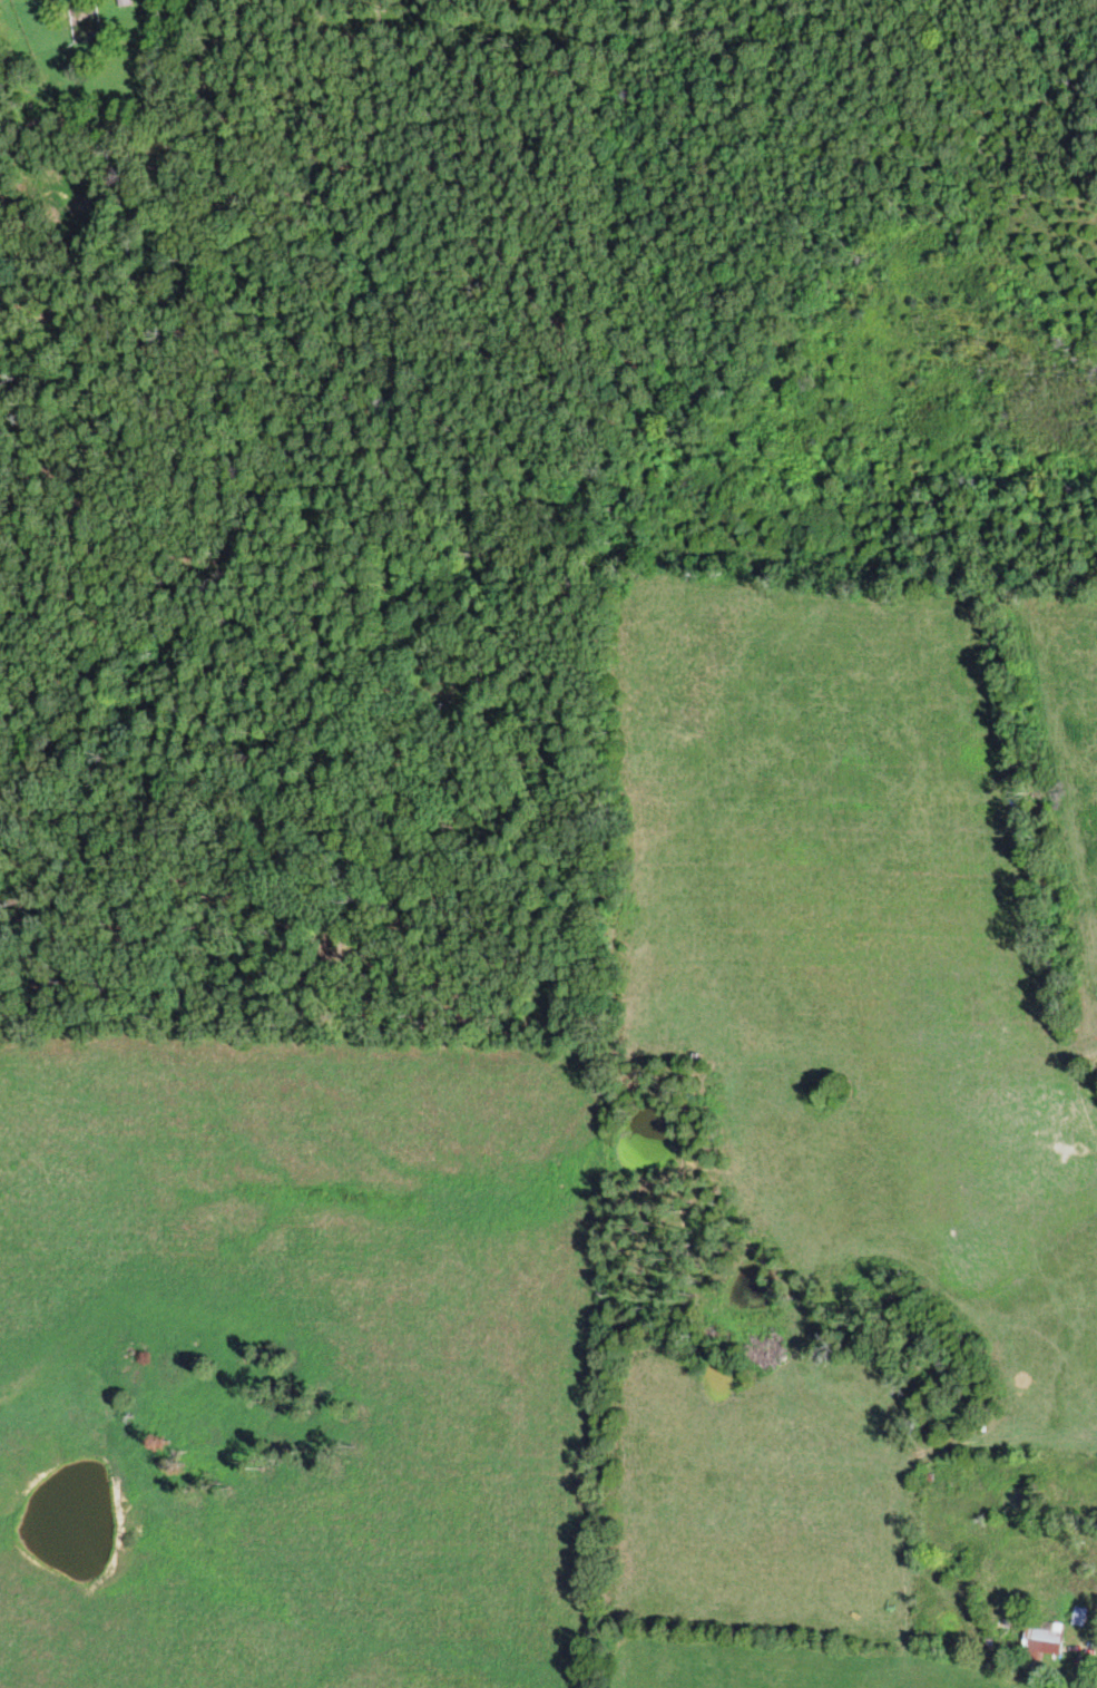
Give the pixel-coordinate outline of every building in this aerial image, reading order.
[(1068,1623),(1039,1620),(1036,1654),(1065,1657),(1068,1623)]
